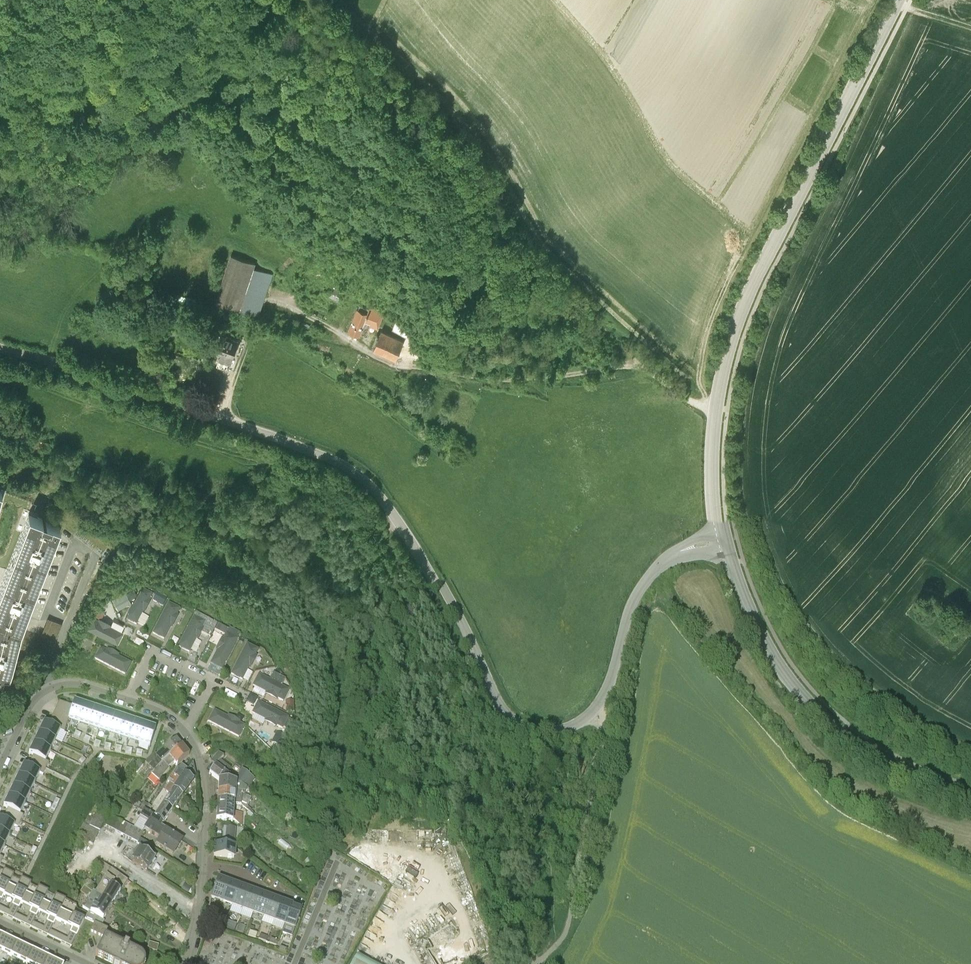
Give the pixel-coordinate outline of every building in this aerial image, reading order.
[(258,248),(233,238),(218,288),(242,295),(256,253),(258,248)] [(275,259),(256,253),(242,295),(261,301),(275,259)] [(348,273),(336,267),(330,279),(342,284),(348,273)] [(319,290),(314,299),(330,306),(334,297),(319,290)] [(385,300),(362,291),(351,317),(361,320),(362,319),(367,322),(372,310),(380,313),(385,300)] [(400,302),(395,314),(409,321),(414,311),(400,302)] [(406,327),(383,317),(376,336),(398,345),(406,327)] [(241,332),(221,325),(215,343),(221,346),(218,355),(231,359),(241,332)] [(28,513),(0,580),(0,679),(1,679),(3,674),(10,676),(20,626),(22,617),(60,525),(28,513)] [(131,604),(129,600),(137,596),(133,588),(125,593),(112,600),(118,611),(131,604)] [(152,595),(140,589),(125,619),(136,625),(152,595)] [(156,593),(152,601),(163,606),(166,599),(156,593)] [(179,609),(168,603),(152,634),(164,640),(179,609)] [(105,612),(99,609),(95,615),(101,618),(105,612)] [(214,630),(217,625),(195,614),(193,616),(178,647),(189,652),(199,633),(210,639),(214,630)] [(123,632),(93,616),(87,627),(117,643),(123,632)] [(45,636),(48,637),(56,640),(62,623),(52,619),(45,636)] [(214,630),(225,636),(226,633),(237,639),(239,635),(240,634),(229,628),(229,629),(228,630),(217,624),(217,625),(214,630)] [(222,669),(237,639),(226,633),(225,636),(210,664),(222,669)] [(247,644),(231,674),(242,680),(258,650),(247,644)] [(131,664),(100,648),(94,659),(125,675),(131,664)] [(289,690),(258,675),(253,686),(283,701),(289,690)] [(70,714),(69,719),(78,722),(84,705),(74,701),(72,706),(70,714)] [(56,708),(70,714),(72,706),(59,702),(56,708)] [(288,718),(258,702),(252,713),(282,729),(288,718)] [(285,703),(286,714),(295,714),(294,702),(285,703)] [(84,705),(78,722),(88,726),(94,708),(84,705)] [(54,713),(68,720),(69,719),(70,714),(56,708),(54,713)] [(94,708),(88,726),(99,729),(105,711),(94,708)] [(244,726),(214,710),(208,722),(238,737),(244,726)] [(105,711),(99,729),(109,733),(115,715),(105,711)] [(54,713),(51,719),(66,726),(68,720),(54,713)] [(115,715),(109,733),(119,736),(125,718),(115,715)] [(125,718),(119,736),(129,739),(135,722),(125,718)] [(48,725),(60,731),(64,733),(66,726),(51,719),(48,725)] [(44,722),(39,733),(55,741),(60,731),(48,725),(44,722)] [(135,722),(129,739),(139,743),(145,725),(135,722)] [(145,725),(139,743),(150,746),(156,728),(145,725)] [(273,744),(276,745),(279,747),(284,736),(276,732),(271,743),(273,744)] [(39,733),(34,743),(50,751),(55,741),(39,733)] [(157,768),(162,762),(181,746),(176,739),(163,750),(157,755),(155,753),(145,762),(154,771),(157,768)] [(34,743),(29,754),(33,756),(30,762),(46,769),(49,763),(45,761),(50,751),(34,743)] [(176,766),(189,755),(181,746),(162,762),(157,768),(154,771),(151,774),(159,781),(169,769),(168,768),(174,763),(176,766)] [(219,753),(211,762),(215,766),(209,773),(218,780),(235,782),(236,781),(235,780),(230,776),(224,773),(228,768),(219,761),(223,757),(219,753)] [(137,773),(143,765),(135,759),(129,767),(137,773)] [(23,765),(18,775),(35,783),(39,773),(43,775),(46,769),(30,762),(28,767),(23,765)] [(156,816),(164,805),(174,790),(186,772),(180,767),(178,771),(176,770),(166,783),(167,783),(166,785),(163,790),(163,791),(151,807),(148,805),(144,811),(156,816)] [(186,772),(174,790),(182,796),(193,781),(192,781),(195,776),(192,774),(194,772),(189,768),(186,772)] [(247,788),(248,789),(255,779),(242,770),(235,780),(236,781),(247,788)] [(18,775),(13,786),(30,794),(35,783),(18,775)] [(218,780),(218,794),(244,795),(245,795),(247,788),(236,781),(235,782),(218,780)] [(13,786),(8,796),(25,804),(30,794),(13,786)] [(164,805),(172,811),(182,796),(174,790),(164,805)] [(244,795),(218,794),(217,801),(234,802),(234,804),(241,805),(251,812),(252,810),(248,807),(251,797),(245,795),(244,795)] [(8,796),(3,806),(8,809),(5,814),(20,822),(23,816),(20,814),(25,804),(8,796)] [(234,802),(217,801),(216,820),(233,821),(233,820),(233,812),(234,804),(234,802)] [(328,811),(337,819),(337,820),(342,815),(343,816),(349,809),(341,801),(334,807),(333,806),(328,811)] [(172,811),(164,805),(156,816),(144,811),(140,818),(149,823),(146,828),(147,829),(152,822),(159,827),(162,822),(163,823),(172,811)] [(132,854),(135,856),(132,861),(146,871),(154,859),(144,853),(149,845),(140,839),(143,833),(121,821),(95,807),(77,835),(93,845),(99,833),(100,833),(103,826),(138,844),(139,845),(137,848),(136,848),(132,854)] [(243,813),(233,812),(233,820),(242,827),(243,813)] [(9,836),(14,826),(17,828),(20,822),(5,814),(2,820),(0,819),(0,832),(9,836)] [(156,844),(173,854),(181,841),(159,827),(152,822),(147,829),(150,830),(149,832),(160,839),(156,844)] [(222,838),(234,839),(235,828),(223,827),(222,838)] [(4,847),(9,836),(0,832),(0,845),(4,847)] [(221,846),(215,845),(214,857),(234,859),(235,847),(234,847),(234,839),(222,838),(221,846)] [(305,862),(308,864),(313,867),(315,864),(310,861),(311,860),(308,858),(305,862)] [(111,870),(105,866),(100,862),(97,868),(107,875),(108,874),(111,870)] [(4,895),(9,885),(13,875),(4,870),(0,878),(0,903),(4,895)] [(111,870),(108,874),(124,885),(127,881),(111,870)] [(107,875),(97,891),(95,894),(94,895),(111,906),(114,902),(119,893),(124,885),(108,874),(107,875)] [(9,885),(4,895),(14,900),(9,912),(7,916),(14,919),(16,915),(21,903),(26,893),(31,883),(21,879),(16,889),(9,885)] [(218,879),(211,898),(221,902),(228,883),(218,879)] [(185,883),(181,890),(187,894),(191,887),(185,883)] [(239,886),(228,883),(221,902),(232,905),(239,886)] [(242,909),(249,890),(239,886),(232,905),(242,909)] [(26,893),(21,903),(32,909),(26,920),(24,924),(31,927),(33,923),(38,912),(43,902),(43,901),(48,892),(38,887),(34,897),(26,893)] [(102,920),(111,906),(94,895),(95,894),(85,888),(81,894),(88,900),(83,907),(102,920)] [(260,894),(249,890),(242,909),(253,913),(260,894)] [(270,898),(260,894),(253,913),(263,917),(270,898)] [(43,902),(38,912),(49,917),(43,928),(42,932),(48,935),(50,931),(55,920),(60,910),(65,900),(56,895),(51,905),(43,901),(43,902)] [(263,917),(274,921),(281,902),(270,898),(263,917)] [(291,906),(281,902),(274,921),(285,925),(291,906)] [(302,909),(291,906),(285,925),(295,928),(302,909)] [(60,910),(55,920),(72,928),(67,939),(65,943),(71,947),(84,921),(60,910)] [(217,915),(215,921),(225,924),(227,918),(221,916),(217,915)] [(145,962),(143,958),(142,956),(139,954),(128,949),(129,947),(124,945),(123,947),(105,938),(109,930),(97,924),(94,923),(90,931),(104,938),(95,956),(112,963),(145,963),(145,962)] [(239,925),(237,932),(243,934),(246,927),(239,925)] [(9,956),(15,943),(0,935),(0,951),(9,956)] [(15,943),(9,956),(25,963),(31,950),(15,943)] [(25,963),(27,963),(44,963),(47,958),(31,950),(25,963)] [(360,955),(355,963),(376,963),(360,955)]
